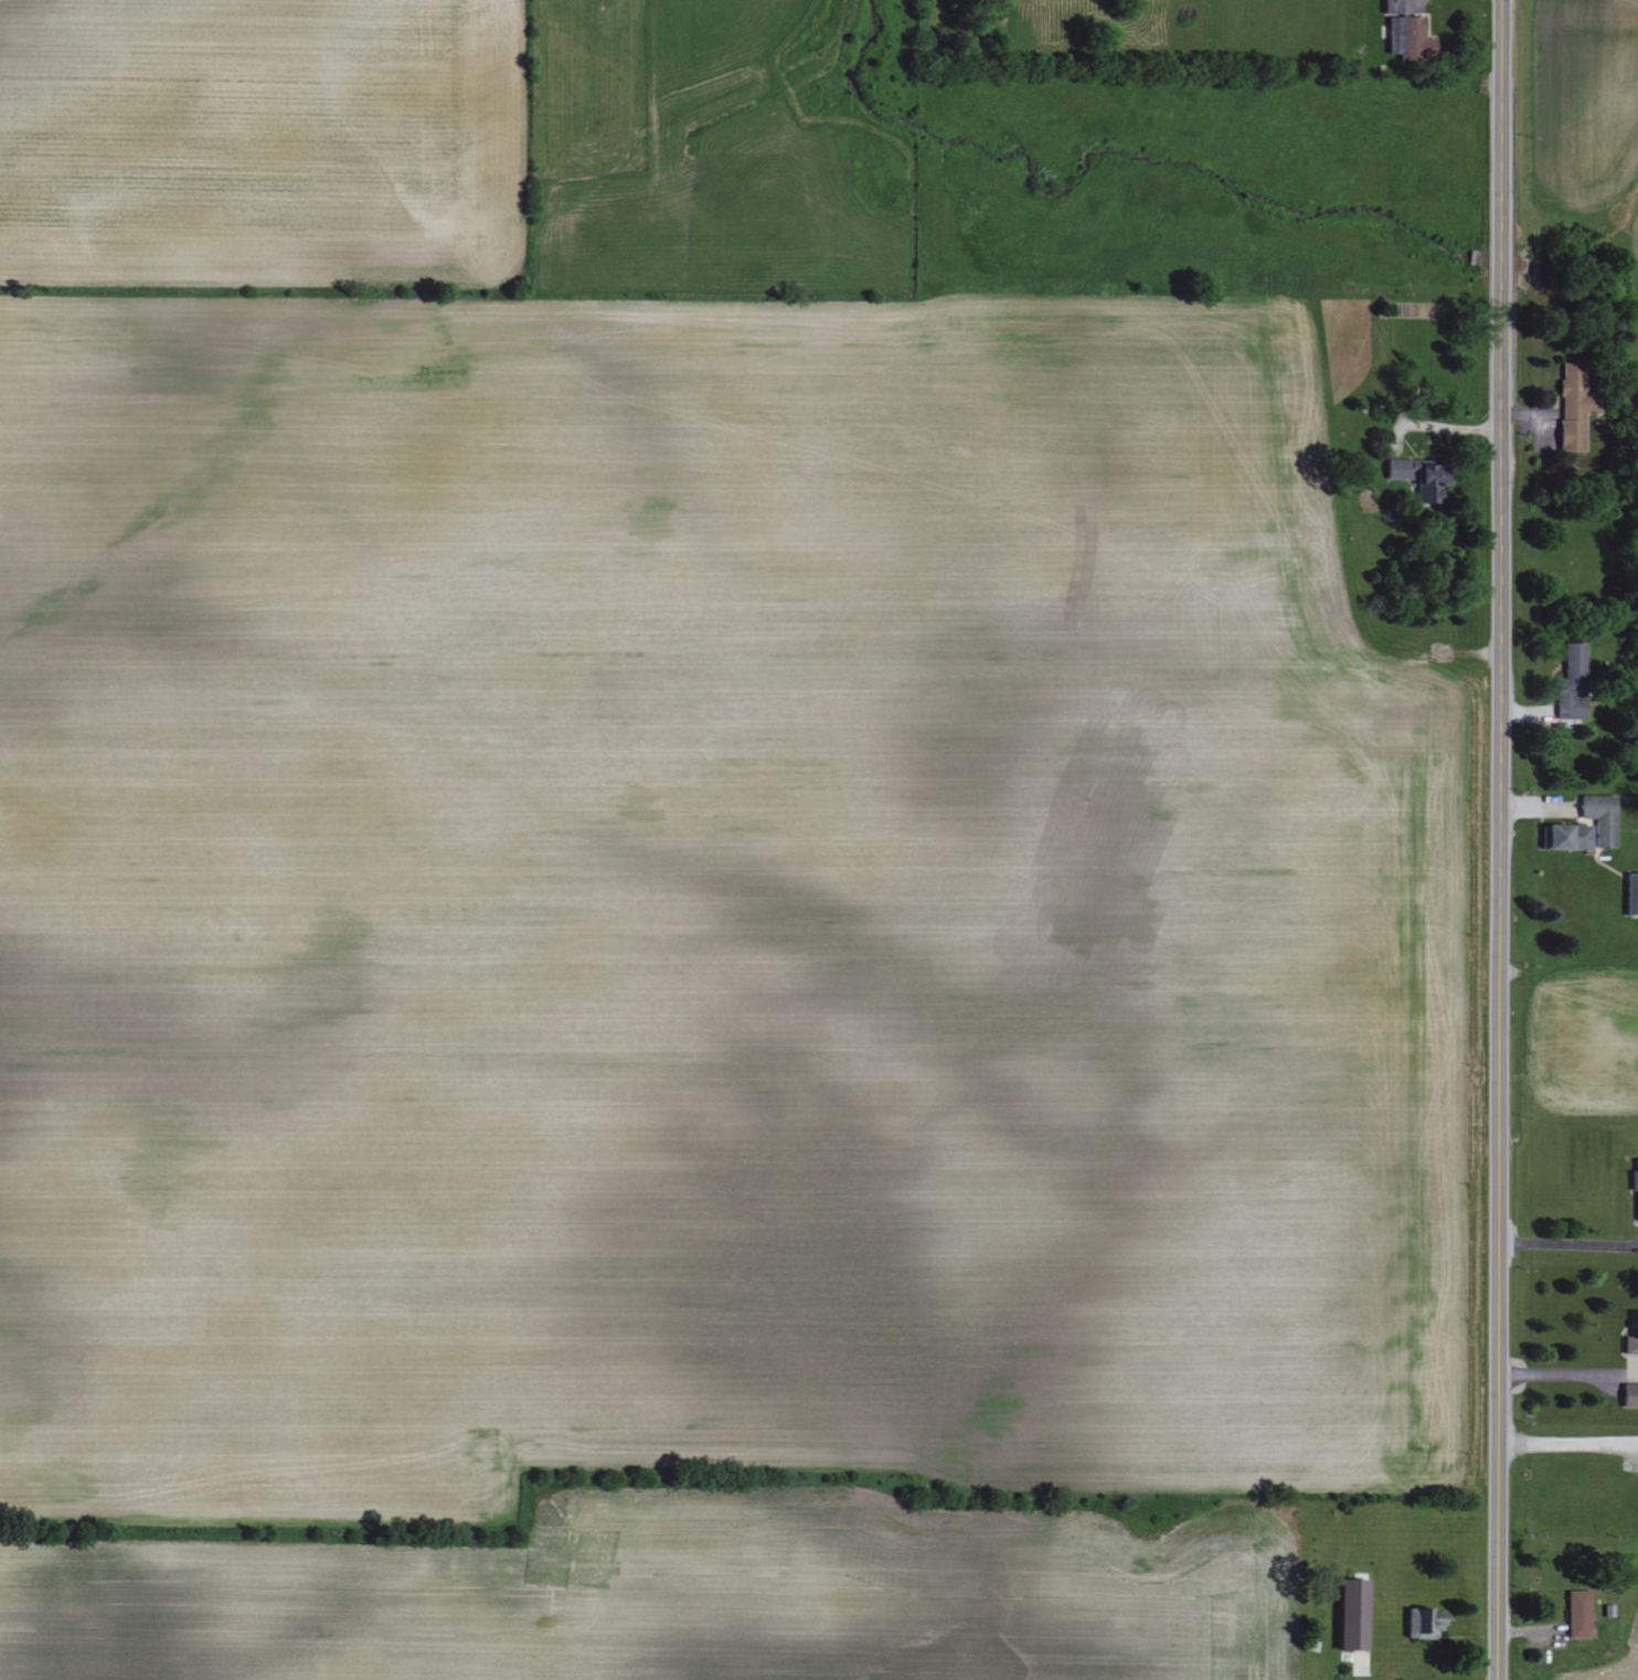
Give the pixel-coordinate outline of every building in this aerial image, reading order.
[(1385,14),(1402,14),(1402,0),(1385,0),(1385,14)] [(1390,18),(1391,54),(1403,54),(1403,60),(1438,59),(1437,39),(1426,39),(1426,17),(1390,18)] [(1586,451),(1587,413),(1603,413),(1603,391),(1587,391),(1587,362),(1562,361),(1561,451),(1586,451)] [(1388,478),(1419,478),(1419,501),(1443,501),(1443,481),(1450,481),(1450,460),(1388,460),(1388,478)] [(1587,718),(1587,698),(1587,643),(1562,643),(1562,718),(1587,718)] [(1618,795),(1583,795),(1582,818),(1596,818),(1596,847),(1617,847),(1618,795)] [(1544,823),(1543,848),(1593,850),(1594,825),(1544,823)] [(1637,915),(1637,873),(1630,872),(1628,914),(1637,915)] [(1637,1354),(1637,1337),(1626,1336),(1626,1353),(1637,1354)] [(1625,1383),(1624,1407),(1637,1407),(1637,1383),(1625,1383)] [(1341,1650),(1370,1651),(1371,1580),(1342,1579),(1341,1650)] [(1591,1591),(1568,1591),(1568,1638),(1591,1637),(1591,1591)] [(1430,1639),(1431,1608),(1409,1608),(1408,1638),(1430,1639)]
